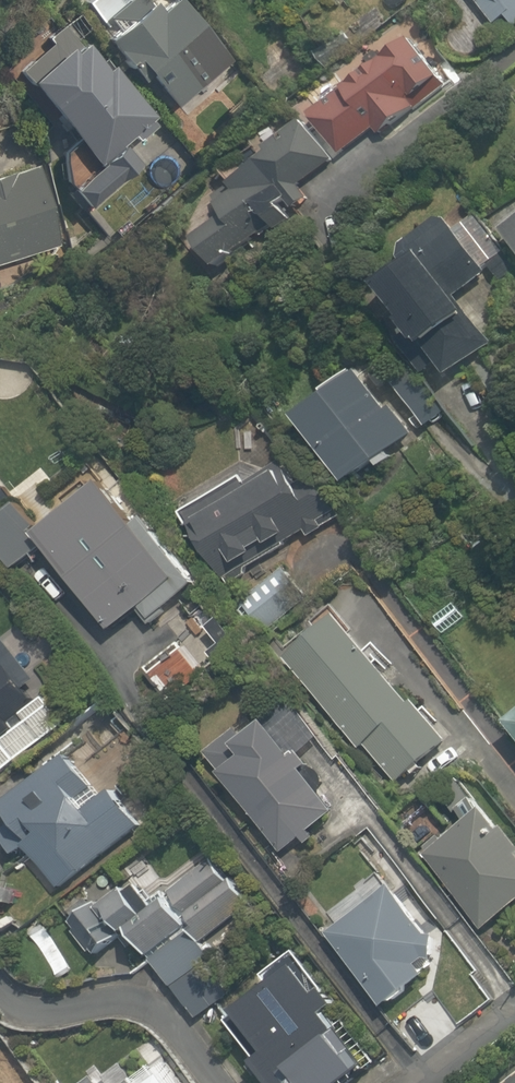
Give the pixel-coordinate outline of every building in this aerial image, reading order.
[(174,111),(206,82),(196,71),(220,48),(176,0),(169,0),(157,10),(148,0),(86,0),(83,2),(112,35),(99,47),(136,88),(145,79),(174,111)] [(491,26),(502,18),(508,26),(514,21),(514,0),(470,0),(491,26)] [(133,147),(158,124),(152,117),(77,36),(59,53),(51,44),(18,74),(26,82),(20,88),(98,173),(66,202),(82,220),(146,161),(133,147)] [(371,131),(377,139),(416,110),(409,101),(438,79),(407,39),(304,118),(335,159),(371,131)] [(297,193),(333,165),(305,128),(233,184),(226,175),(204,191),(227,220),(195,245),(217,273),(270,232),(306,204),(297,193)] [(51,247),(25,171),(0,180),(0,264),(51,247)] [(488,225),(514,260),(514,204),(488,225)] [(455,300),(489,273),(451,226),(443,216),(403,249),(411,258),(368,292),(441,383),(490,343),(455,300)] [(364,365),(291,420),(347,494),(420,439),(364,365)] [(406,367),(387,382),(425,431),(444,415),(406,367)] [(244,489),(237,478),(180,516),(225,584),(298,535),(305,547),(344,521),(336,510),(298,453),(244,489)] [(179,584),(105,488),(39,539),(17,510),(0,523),(0,554),(7,563),(14,572),(41,551),(109,639),(138,616),(146,626),(187,595),(179,584)] [(341,614),(284,661),(391,790),(448,743),(341,614)] [(68,730),(44,696),(32,705),(23,692),(35,683),(2,637),(0,638),(0,777),(68,730)] [(238,739),(211,758),(286,860),(338,822),(269,727),(243,746),(238,739)] [(70,762),(3,811),(12,824),(0,833),(0,835),(18,860),(31,850),(61,892),(140,835),(110,795),(82,815),(72,802),(89,789),(70,762)] [(428,859),(484,932),(514,908),(514,859),(483,817),(428,859)] [(190,976),(213,957),(203,945),(250,907),(212,860),(169,895),(152,872),(101,913),(94,903),(70,922),(100,960),(126,939),(184,1012),(206,995),(190,976)] [(420,968),(435,957),(385,890),(325,934),(382,1009),(426,976),(420,968)] [(235,1018),(263,1058),(250,1067),(261,1082),(358,1082),(364,1079),(320,1014),(330,1006),(321,994),(311,1001),(294,977),(235,1018)]
